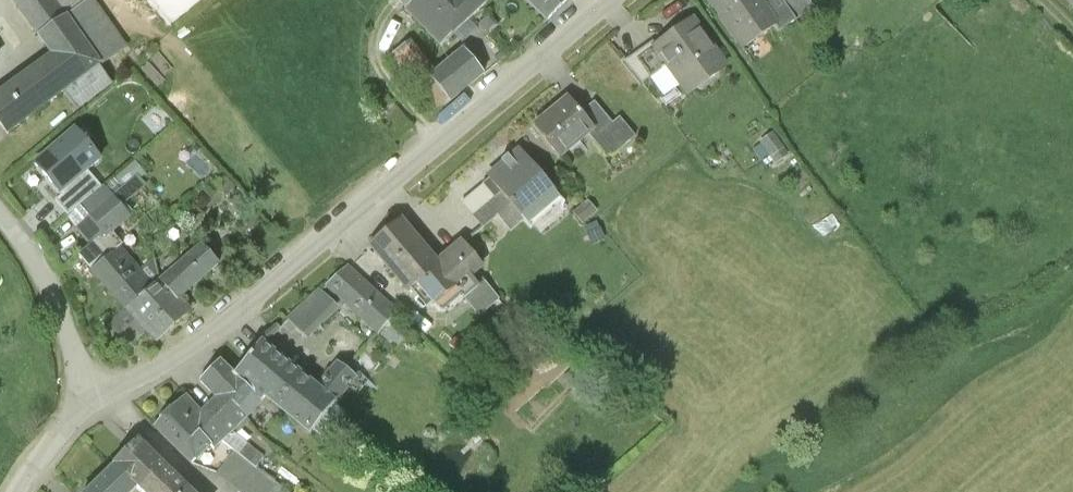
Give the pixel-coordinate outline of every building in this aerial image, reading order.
[(13,139),(68,97),(131,51),(94,0),(11,0),(54,59),(0,100),(0,122),(13,139)] [(460,0),(420,0),(408,11),(446,55),(500,8),(492,0),(461,0),(460,0)] [(575,0),(525,0),(552,30),(580,5),(575,0)] [(706,0),(746,51),(777,26),(764,9),(757,0),(706,0)] [(764,9),(777,26),(783,33),(798,21),(796,19),(781,0),(775,0),(764,9)] [(796,19),(812,6),(807,0),(781,0),(796,19)] [(729,66),(694,21),(658,48),(652,41),(623,63),(642,87),(668,67),(690,95),(729,66)] [(470,50),(434,80),(427,72),(415,82),(443,116),(448,113),(451,116),(495,80),(470,50)] [(580,116),(563,97),(528,128),(556,160),(582,138),(591,130),(580,116)] [(594,104),(580,116),(591,130),(582,138),(604,164),(636,138),(621,119),(612,126),(594,104)] [(776,131),(753,147),(770,172),(793,155),(776,131)] [(75,132),(34,167),(60,197),(88,173),(87,172),(100,161),(75,132)] [(495,174),(507,188),(534,221),(537,224),(563,202),(521,152),(495,174)] [(101,188),(88,173),(60,197),(55,202),(68,217),(101,188)] [(483,193),(466,206),(488,234),(501,224),(512,238),(534,221),(507,188),(489,201),(483,193)] [(67,223),(91,250),(130,216),(106,189),(67,223)] [(444,265),(406,223),(374,251),(415,296),(421,290),(439,310),(457,293),(468,305),(485,290),(476,281),(490,269),(468,244),(444,265)] [(163,284),(184,307),(223,272),(201,248),(163,284)] [(128,315),(156,290),(122,253),(95,278),(128,315)] [(402,319),(352,267),(292,325),(312,346),(346,313),(376,344),(402,319)] [(195,319),(184,307),(163,284),(156,290),(128,315),(110,331),(132,355),(149,339),(160,351),(195,319)] [(485,290),(468,305),(483,322),(504,303),(489,287),(485,290)] [(323,390),(269,344),(239,378),(266,402),(313,443),(363,386),(342,368),(323,390)] [(226,367),(205,391),(214,399),(245,426),(266,402),(239,378),(226,367)] [(198,472),(212,456),(185,433),(203,412),(184,396),(153,433),(198,472)] [(203,412),(185,433),(212,456),(216,459),(228,446),(236,436),(245,426),(214,399),(203,412)] [(77,466),(87,457),(104,475),(134,446),(109,421),(60,468),(80,489),(89,479),(77,466)] [(236,436),(228,446),(236,453),(258,471),(267,460),(236,436)] [(139,444),(114,468),(138,491),(188,491),(139,444)] [(238,491),(284,491),(281,490),(258,471),(236,453),(218,476),(238,491)] [(114,468),(91,491),(138,491),(114,468)]
